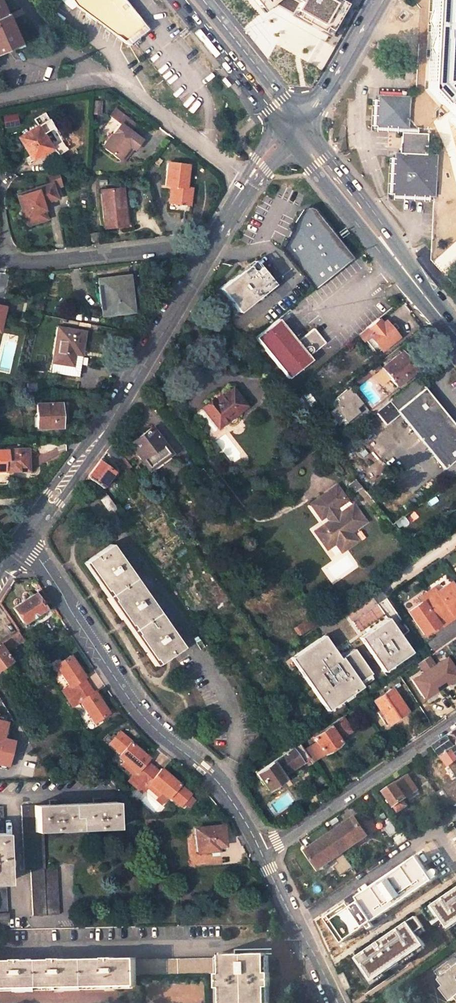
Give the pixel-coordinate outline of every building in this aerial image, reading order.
[(71,10),(75,7),(70,0),(60,0),(71,10)] [(130,47),(147,33),(121,0),(70,0),(75,7),(130,47)] [(267,15),(279,5),(333,35),(350,4),(342,0),(255,0),(267,15)] [(433,88),(455,111),(455,0),(437,0),(433,88)] [(13,48),(4,26),(3,26),(0,19),(4,18),(0,9),(0,53),(13,48)] [(408,122),(409,97),(378,95),(378,100),(377,126),(413,128),(413,123),(408,122)] [(91,114),(100,114),(101,102),(92,101),(91,114)] [(115,109),(110,116),(120,123),(103,147),(120,159),(129,147),(134,151),(142,140),(130,131),(136,124),(115,109)] [(52,148),(38,126),(18,137),(33,160),(52,148)] [(426,155),(427,134),(418,134),(406,133),(406,154),(400,153),(396,153),(395,158),(394,194),(430,196),(435,196),(436,155),(426,155)] [(189,165),(168,163),(166,186),(172,187),(172,189),(171,190),(169,203),(190,205),(192,188),(186,188),(189,165)] [(59,171),(49,172),(52,182),(54,190),(64,187),(59,171)] [(54,190),(52,182),(17,194),(26,226),(46,219),(42,205),(48,204),(49,200),(57,197),(54,190)] [(101,191),(105,228),(125,226),(123,197),(122,189),(101,191)] [(131,228),(128,197),(123,197),(125,226),(126,228),(131,228)] [(355,258),(316,208),(312,207),(309,207),(307,207),(305,209),(302,212),(299,217),(297,220),(295,226),(292,236),(284,247),(316,289),(355,258)] [(90,233),(91,242),(99,241),(98,232),(90,233)] [(254,261),(248,266),(253,273),(259,268),(254,261)] [(239,313),(273,285),(259,268),(253,273),(248,266),(220,289),(239,313)] [(99,279),(104,315),(131,311),(128,285),(131,285),(130,276),(99,279)] [(297,340),(286,327),(280,318),(256,337),(287,377),(311,357),(308,354),(325,341),(313,326),(297,340)] [(369,334),(382,350),(397,337),(384,322),(382,323),(378,319),(367,328),(361,332),(365,337),(369,334)] [(58,327),(50,371),(77,376),(85,331),(58,327)] [(392,378),(398,386),(416,370),(411,364),(414,361),(405,351),(402,353),(401,352),(383,367),(384,369),(392,378)] [(392,378),(384,369),(376,376),(383,385),(392,378)] [(373,375),(370,372),(356,384),(359,387),(373,375)] [(418,377),(390,400),(444,468),(455,459),(455,425),(418,377)] [(359,411),(355,407),(362,402),(348,387),(329,403),(345,423),(359,411)] [(214,400),(204,408),(220,427),(230,419),(229,418),(245,404),(233,389),(229,389),(224,393),(224,396),(216,402),(214,400)] [(306,399),(299,392),(293,397),(300,404),(306,399)] [(309,404),(306,399),(300,404),(304,409),(309,404)] [(37,405),(38,428),(61,427),(60,418),(66,418),(65,403),(37,405)] [(307,413),(313,408),(309,404),(304,409),(307,413)] [(164,444),(152,428),(120,451),(127,461),(136,454),(140,459),(142,459),(149,469),(170,454),(163,445),(164,444)] [(107,452),(117,461),(120,459),(125,465),(128,462),(127,461),(120,451),(114,443),(107,452)] [(28,470),(27,450),(0,450),(0,471),(28,470)] [(101,488),(113,472),(100,462),(88,478),(101,488)] [(358,489),(358,488),(360,491),(363,488),(356,480),(350,485),(355,492),(358,489)] [(331,521),(317,531),(328,547),(335,542),(341,549),(356,539),(350,532),(365,521),(354,505),(353,504),(340,514),(336,507),(347,499),(344,495),(337,484),(311,502),(322,517),(326,514),(327,514),(329,512),(334,518),(331,520),(331,521)] [(376,505),(366,493),(363,488),(360,491),(358,488),(358,489),(372,508),(376,505)] [(107,496),(99,501),(107,511),(110,509),(112,512),(116,508),(107,496)] [(85,561),(156,664),(182,646),(110,544),(85,561)] [(404,573),(421,562),(417,557),(415,558),(401,568),(404,573)] [(427,593),(444,618),(451,613),(452,615),(455,613),(455,590),(451,582),(436,592),(434,588),(427,593)] [(427,593),(420,598),(423,602),(408,612),(424,635),(432,630),(439,625),(437,622),(444,618),(427,593)] [(13,608),(23,624),(32,618),(34,621),(43,615),(41,611),(44,609),(43,608),(50,603),(44,594),(37,599),(33,594),(13,608)] [(401,636),(409,630),(397,613),(388,618),(401,636)] [(447,622),(454,618),(455,616),(455,613),(452,615),(451,613),(444,618),(447,622)] [(358,633),(379,670),(409,653),(388,616),(358,633)] [(432,630),(433,632),(440,627),(447,622),(444,618),(437,622),(439,625),(432,630)] [(19,632),(12,636),(19,646),(25,641),(19,632)] [(289,655),(323,709),(373,678),(353,646),(336,656),(322,634),(289,655)] [(19,646),(12,636),(3,643),(9,652),(19,646)] [(10,661),(0,647),(0,668),(10,661)] [(62,691),(67,698),(88,684),(83,677),(84,676),(70,655),(55,665),(69,686),(62,691)] [(434,701),(420,680),(408,687),(423,709),(434,701)] [(88,684),(67,698),(72,706),(79,701),(94,722),(108,712),(94,691),(93,691),(88,684)] [(384,718),(388,724),(406,711),(390,688),(372,701),(374,703),(379,711),(384,718)] [(379,711),(374,703),(368,707),(374,715),(376,713),(379,711)] [(384,718),(379,711),(376,713),(381,720),(384,718)] [(334,731),(344,724),(341,718),(325,729),(313,736),(317,742),(311,746),(306,740),(301,744),(310,758),(312,761),(341,741),(334,731)] [(448,737),(455,749),(455,731),(448,737)] [(121,732),(112,743),(123,753),(121,756),(133,765),(130,769),(137,774),(131,781),(138,786),(155,765),(149,760),(151,757),(132,742),(133,741),(121,732)] [(449,765),(455,760),(455,749),(448,737),(435,745),(440,753),(449,765)] [(289,752),(257,773),(268,790),(285,778),(283,775),(302,762),(303,762),(310,758),(301,744),(289,752)] [(10,767),(11,753),(7,752),(7,746),(0,745),(0,766),(10,767)] [(440,753),(435,745),(430,749),(435,757),(440,753)] [(431,770),(426,763),(421,755),(414,760),(417,763),(417,764),(420,768),(419,768),(424,776),(431,770)] [(155,765),(138,786),(145,792),(151,785),(157,791),(160,787),(172,797),(174,794),(186,803),(195,792),(184,782),(183,783),(164,768),(162,771),(155,765)] [(314,778),(318,785),(323,782),(319,775),(314,778)] [(395,783),(383,791),(397,812),(407,805),(403,799),(405,797),(416,789),(406,775),(395,783)] [(424,776),(417,781),(425,793),(432,788),(424,776)] [(32,869),(33,916),(60,915),(58,868),(44,868),(44,832),(117,829),(116,802),(23,805),(25,869),(32,869)] [(367,835),(355,815),(331,832),(343,851),(367,835)] [(195,828),(198,852),(210,850),(211,853),(218,852),(218,850),(225,849),(223,825),(195,828)] [(331,832),(305,848),(318,868),(343,851),(331,832)] [(333,861),(341,874),(352,866),(344,854),(333,861)] [(338,938),(432,881),(417,857),(323,914),(338,938)] [(9,920),(7,886),(0,886),(0,920),(9,920)] [(455,911),(455,891),(447,898),(455,911)] [(444,900),(455,917),(455,911),(447,898),(444,900)] [(416,918),(349,952),(366,986),(427,954),(414,929),(420,926),(416,918)] [(147,983),(147,973),(222,971),(223,1002),(268,1002),(267,981),(272,981),(271,976),(267,975),(267,953),(222,955),(222,956),(147,959),(147,957),(127,958),(127,956),(116,956),(115,958),(75,959),(75,957),(64,957),(64,960),(37,960),(37,958),(25,959),(25,961),(0,961),(0,987),(147,983)] [(455,966),(449,958),(435,969),(447,984),(442,988),(455,1002),(455,964),(455,966)]
